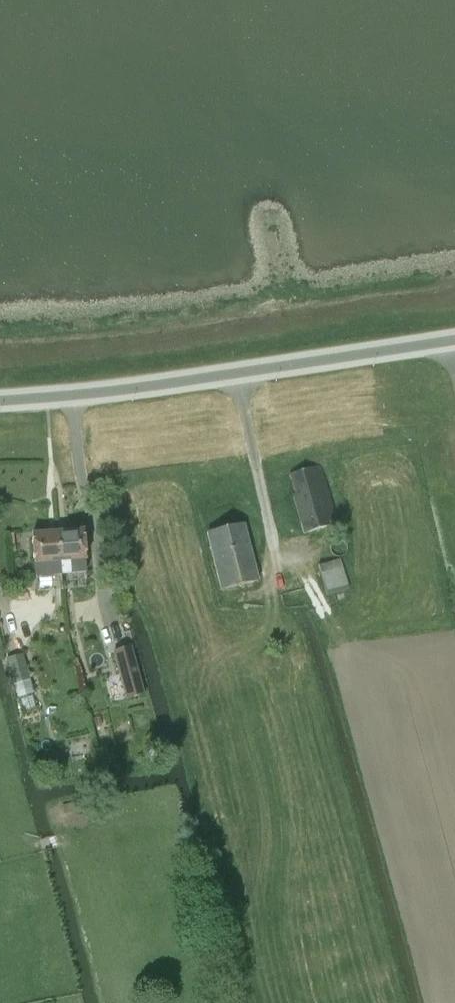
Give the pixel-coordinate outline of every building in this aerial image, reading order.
[(303,533),(337,523),(320,465),(289,474),(295,494),(292,495),(303,533)] [(221,590),(258,581),(244,524),(207,533),(221,590)] [(68,531),(57,532),(60,563),(67,563),(68,574),(84,573),(83,561),(84,561),(82,530),(68,531)] [(47,533),(32,534),(34,565),(35,565),(36,577),(59,575),(60,575),(60,563),(57,532),(47,533)] [(327,595),(349,588),(340,559),(318,566),(327,595)] [(133,647),(118,652),(133,694),(148,688),(133,647)] [(22,653),(6,658),(17,697),(19,696),(31,693),(33,693),(22,653)]
